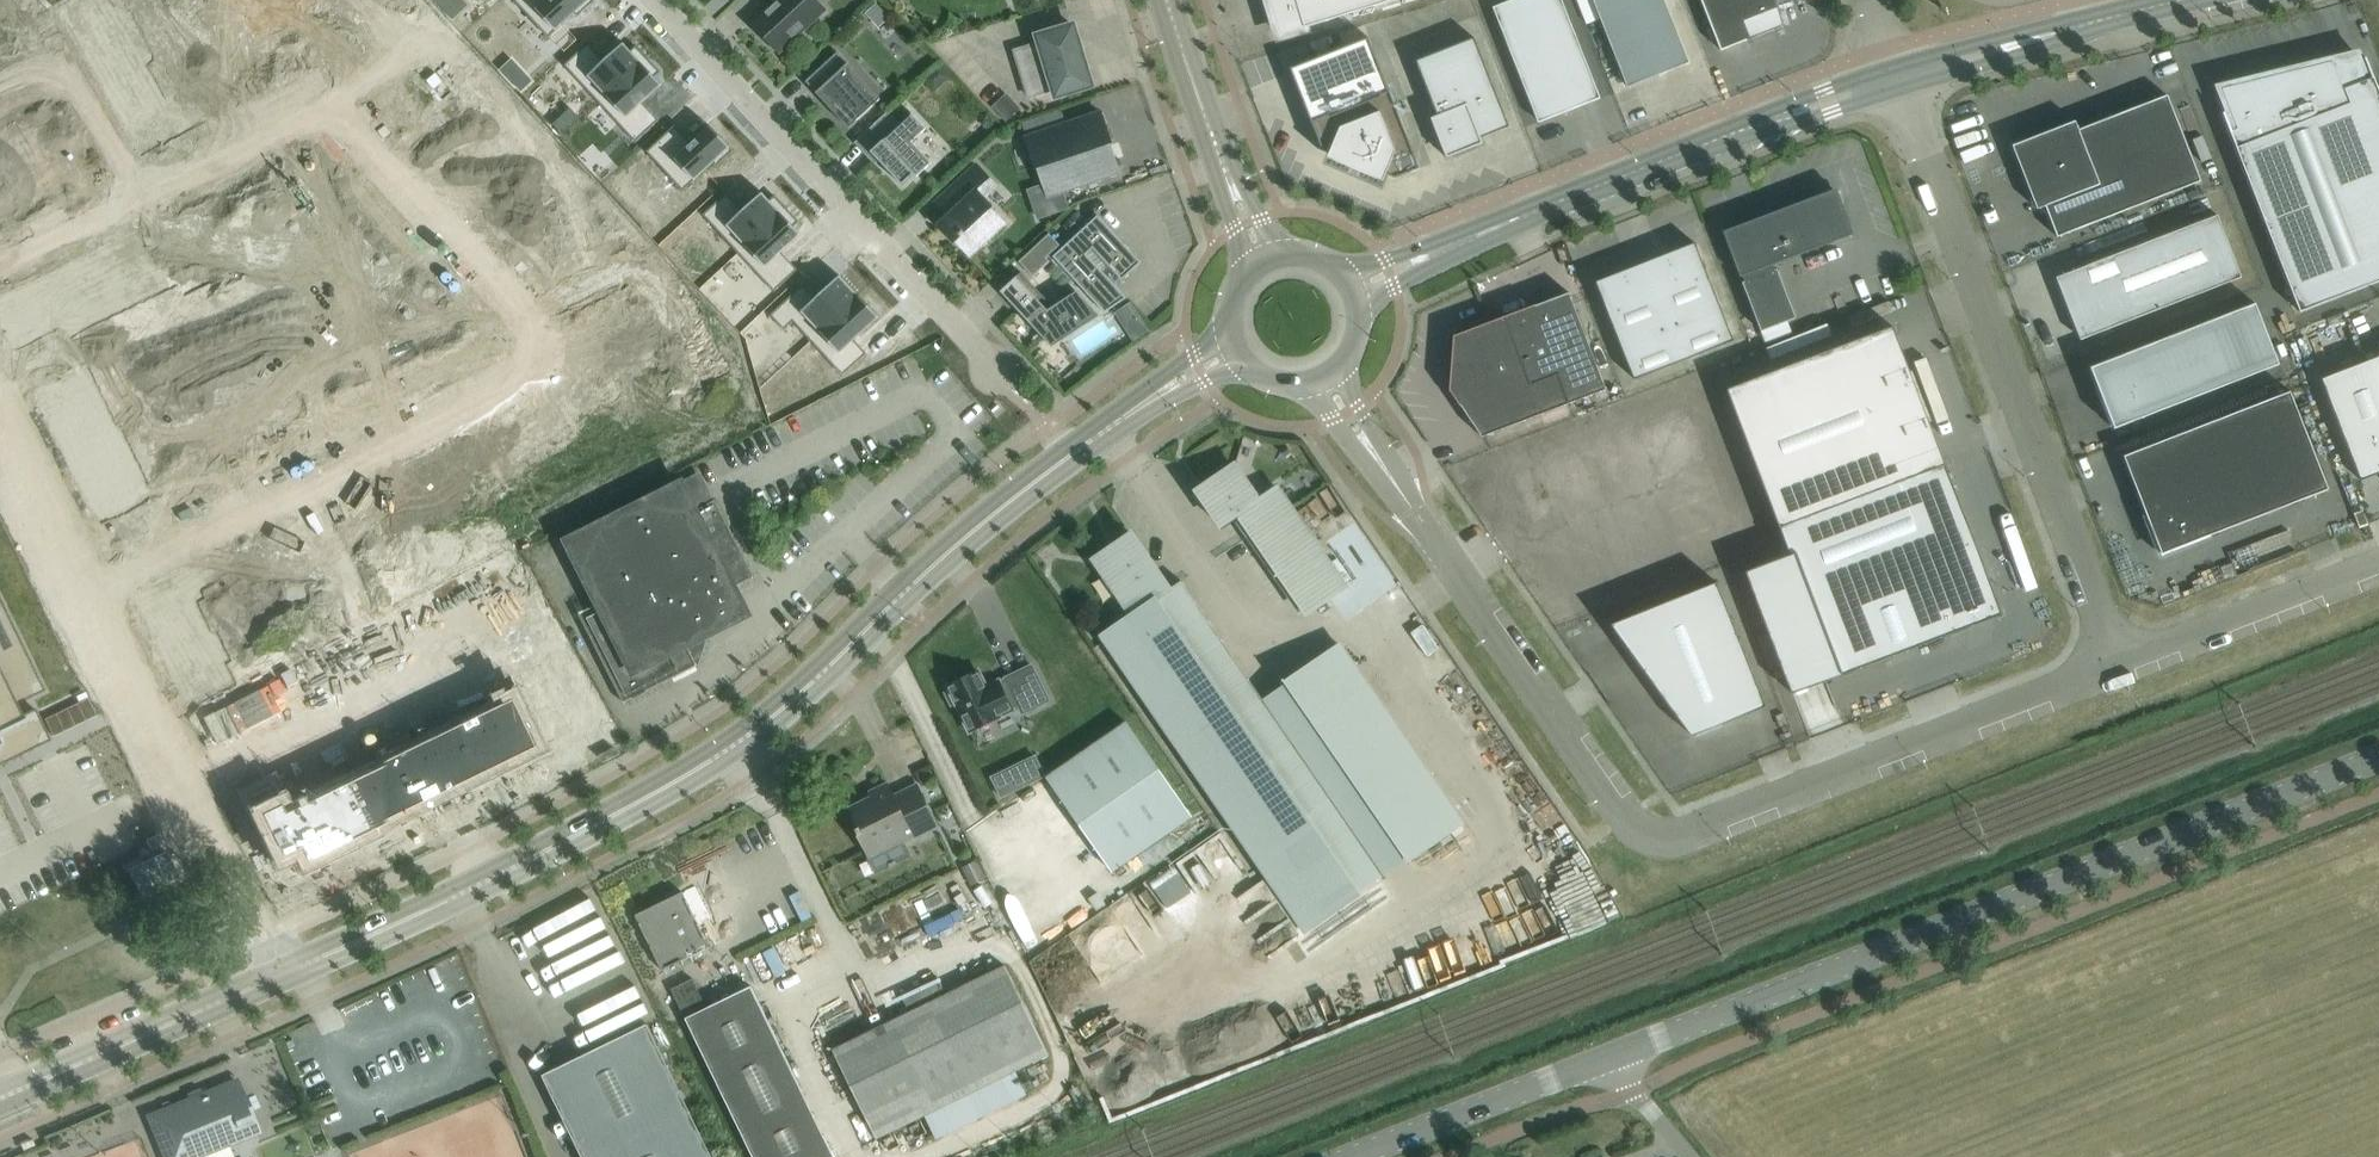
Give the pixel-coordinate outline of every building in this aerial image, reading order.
[(312,8),(342,13),(343,0),(314,0),(312,8)] [(548,37),(575,12),(578,16),(594,0),(514,0),(548,37)] [(752,22),(778,52),(825,9),(817,0),(776,0),(752,22)] [(1280,34),(1392,0),(1270,0),(1280,34)] [(1562,0),(1509,0),(1492,6),(1538,122),(1600,97),(1562,0)] [(1664,0),(1593,0),(1620,68),(1620,69),(1622,69),(1628,84),(1647,76),(1648,77),(1657,73),(1657,74),(1689,62),(1664,0)] [(1776,0),(1701,0),(1720,50),(1783,25),(1776,0)] [(188,24),(175,29),(179,38),(191,33),(188,24)] [(1038,36),(1040,42),(1014,50),(1028,96),(1054,88),(1055,94),(1055,95),(1057,95),(1057,94),(1089,85),(1091,85),(1090,83),(1084,63),(1084,61),(1083,62),(1079,48),(1079,46),(1078,46),(1072,26),(1073,26),(1072,24),(1071,25),(1039,35),(1038,35),(1037,35),(1037,37),(1038,36)] [(191,33),(179,38),(182,47),(194,42),(191,33)] [(1290,68),(1321,146),(1330,150),(1327,157),(1383,181),(1386,174),(1395,178),(1420,168),(1369,37),(1290,68)] [(1446,157),(1471,148),(1483,143),(1480,137),(1508,126),(1473,37),(1415,60),(1437,115),(1431,118),(1446,157)] [(588,43),(564,65),(600,103),(648,58),(636,45),(630,50),(623,42),(604,60),(588,43)] [(367,86),(386,107),(410,85),(422,99),(446,77),(432,62),(424,70),(406,50),(367,86)] [(805,80),(848,127),(880,98),(837,51),(805,80)] [(648,58),(600,103),(635,142),(659,120),(643,102),(662,84),(655,76),(660,71),(648,58)] [(2378,279),(2378,93),(2371,72),(2369,72),(2371,77),(2344,87),(2333,59),(2219,88),(2235,131),(2232,132),(2229,127),(2228,127),(2299,311),(2378,279)] [(205,74),(193,78),(196,87),(208,83),(205,74)] [(151,83),(112,105),(125,128),(164,105),(151,83)] [(208,83),(196,87),(199,96),(212,92),(208,83)] [(2044,205),(2056,236),(2200,181),(2166,94),(2078,129),(2075,121),(2012,145),(2036,208),(2044,205)] [(1016,128),(1030,116),(1015,99),(1001,111),(1016,128)] [(164,105),(125,128),(138,151),(178,129),(164,105)] [(874,123),(874,124),(886,136),(870,151),(902,184),(913,174),(916,176),(932,162),(912,141),(926,128),(912,112),(900,123),(888,109),(874,123)] [(1108,146),(1111,145),(1109,139),(1113,137),(1109,127),(1105,128),(1099,109),(1097,110),(1098,112),(1028,136),(1027,134),(1025,134),(1037,168),(1039,167),(1043,177),(1042,177),(1049,197),(1051,197),(1050,195),(1116,172),(1117,174),(1119,173),(1114,159),(1113,160),(1108,146)] [(674,125),(651,147),(687,186),(713,162),(716,165),(733,150),(730,147),(710,125),(691,143),(674,125)] [(434,165),(453,186),(476,164),(489,178),(513,156),(499,141),(490,149),(472,130),(434,165)] [(512,195),(488,217),(508,238),(546,202),(528,183),(537,175),(523,160),(499,182),(512,195)] [(974,166),(942,195),(955,209),(940,223),(937,220),(936,222),(954,241),(956,240),(972,257),(973,256),(971,254),(1003,224),(1005,227),(1006,225),(990,208),(991,206),(982,196),(993,185),(994,187),(996,186),(974,163),(972,164),(974,166)] [(1742,282),(1760,331),(1795,317),(1776,269),(1774,270),(1772,265),(1854,234),(1836,188),(1722,231),(1740,277),(1743,276),(1745,281),(1742,282)] [(726,192),(703,214),(738,253),(787,208),(774,195),(769,200),(762,192),(743,210),(726,192)] [(213,198),(197,206),(226,265),(273,242),(259,213),(237,224),(226,200),(216,205),(213,198)] [(508,238),(507,238),(527,259),(550,237),(563,251),(586,229),(573,214),(564,222),(546,202),(508,238)] [(186,249),(164,259),(178,288),(226,265),(197,206),(181,214),(184,221),(175,225),(186,249)] [(787,208),(738,253),(774,291),(798,269),(781,251),(801,234),(793,226),(799,221),(787,208)] [(2083,338),(2241,277),(2217,214),(2058,276),(2059,277),(2060,277),(2083,336),(2082,337),(2083,338)] [(1122,279),(1141,262),(1097,215),(1052,256),(1104,312),(1126,297),(1113,283),(1120,278),(1122,279)] [(1733,339),(1694,242),(1690,244),(1691,248),(1601,284),(1600,279),(1595,281),(1634,378),(1733,339)] [(1100,315),(1080,294),(1056,310),(1021,271),(1000,291),(1051,346),(1100,315)] [(804,283),(780,305),(794,320),(803,312),(821,331),(859,296),(840,275),(817,296),(804,283)] [(1460,405),(1482,437),(1570,403),(1606,389),(1569,292),(1535,305),(1535,304),(1505,316),(1454,335),(1450,390),(1460,405)] [(859,296),(821,331),(839,351),(830,359),(844,374),(868,352),(855,338),(879,316),(859,295),(859,296)] [(603,315),(603,343),(655,344),(655,318),(667,318),(668,298),(635,297),(635,316),(603,315)] [(1132,300),(1116,311),(1135,339),(1150,328),(1132,300)] [(2278,364),(2254,302),(2089,367),(2101,396),(2100,396),(2113,428),(2133,421),(2133,420),(2278,364)] [(1892,326),(1727,389),(1779,528),(1940,467),(1945,465),(1943,459),(1938,461),(1926,431),(1924,426),(1926,425),(1922,415),(1919,416),(1905,380),(1909,378),(1905,368),(1903,368),(1889,333),(1894,331),(1892,326)] [(2320,378),(2360,480),(2363,479),(2361,475),(2377,469),(2378,470),(2378,469),(2378,330),(2358,338),(2366,360),(2320,378)] [(109,335),(100,340),(106,352),(114,347),(109,335)] [(100,340),(91,344),(97,356),(106,352),(100,340)] [(225,342),(216,346),(222,358),(230,354),(225,342)] [(602,343),(601,372),(633,372),(633,391),(666,392),(666,371),(654,371),(655,344),(603,343),(602,343)] [(170,345),(162,349),(168,361),(176,357),(170,345)] [(216,346),(207,350),(213,362),(222,358),(216,346)] [(162,349),(153,353),(159,365),(168,361),(162,349)] [(62,358),(54,362),(59,374),(68,370),(62,358)] [(54,362),(45,366),(51,378),(59,374),(54,362)] [(135,362),(123,368),(127,376),(139,370),(135,362)] [(139,370),(127,376),(131,385),(143,379),(139,370)] [(79,373),(38,392),(49,414),(90,394),(79,373)] [(262,381),(239,392),(261,439),(285,428),(262,381)] [(2161,553),(2327,489),(2289,391),(2123,455),(2161,553)] [(239,392),(216,404),(238,451),(261,439),(239,392)] [(90,394),(49,414),(59,435),(100,415),(90,394)] [(184,399),(165,408),(180,437),(196,429),(213,463),(239,451),(238,451),(216,404),(192,415),(184,399)] [(155,403),(143,409),(147,417),(159,412),(155,403)] [(159,412),(147,417),(151,426),(163,420),(159,412)] [(100,415),(59,435),(69,456),(110,436),(100,415)] [(110,436),(69,456),(79,476),(120,456),(110,436)] [(179,453),(167,459),(171,467),(183,461),(179,453)] [(120,456),(79,476),(89,497),(130,477),(120,456)] [(1234,465),(1197,490),(1221,526),(1238,514),(1306,612),(1344,585),(1276,487),(1258,499),(1234,465)] [(1790,554),(1745,571),(1769,634),(1771,634),(1819,616),(1841,675),(2001,614),(1999,609),(1995,610),(1940,467),(1779,528),(1790,554)] [(130,477),(89,497),(99,519),(140,499),(130,477)] [(367,523),(346,533),(360,562),(408,539),(382,486),(356,499),(367,523)] [(623,702),(696,665),(708,630),(743,612),(731,587),(754,576),(715,499),(692,511),(680,486),(571,541),(601,601),(578,613),(623,702)] [(1316,519),(1345,497),(1338,487),(1309,510),(1316,519)] [(293,526),(277,534),(306,594),(353,571),(339,542),(317,552),(306,528),(297,533),(293,526)] [(1132,615),(1167,590),(1169,588),(1131,533),(1094,559),(1132,615)] [(266,577),(245,587),(259,616),(306,594),(277,534),(261,542),(264,549),(255,553),(266,577)] [(187,573),(138,597),(148,618),(189,598),(190,600),(197,596),(187,573)] [(227,577),(215,583),(219,592),(231,586),(227,577)] [(1339,645),(1287,681),(1288,681),(1262,699),(1181,581),(1182,581),(1181,580),(1169,588),(1167,590),(1132,615),(1102,636),(1305,930),(1461,822),(1339,645)] [(1766,706),(1716,582),(1610,624),(1690,736),(1766,706)] [(231,586),(219,592),(223,601),(235,595),(231,586)] [(189,598),(148,618),(158,638),(158,639),(199,619),(190,600),(189,598)] [(3,761),(3,762),(9,758),(8,756),(20,751),(20,750),(21,753),(48,740),(33,707),(28,710),(23,700),(43,690),(0,601),(0,763),(3,761)] [(199,619),(158,639),(168,660),(209,640),(209,639),(199,619)] [(256,621),(244,627),(248,635),(260,629),(256,621)] [(260,629),(248,635),(252,644),(264,638),(260,629)] [(209,640),(168,660),(178,680),(219,660),(220,661),(225,659),(214,636),(209,639),(209,640)] [(219,660),(178,680),(189,702),(230,682),(220,661),(219,660)] [(1048,700),(1031,665),(1005,678),(1022,712),(1048,700)] [(329,674),(337,692),(352,685),(344,667),(329,674)] [(956,703),(970,731),(1013,710),(998,681),(986,687),(978,671),(948,685),(950,690),(945,692),(951,705),(956,703)] [(268,784),(247,794),(278,857),(296,848),(303,862),(361,833),(361,832),(363,830),(360,825),(374,818),(377,824),(376,824),(377,826),(407,811),(406,810),(403,804),(433,789),(436,795),(435,795),(436,797),(466,783),(465,781),(462,775),(491,761),(494,767),(495,769),(524,754),(523,752),(523,753),(520,747),(534,740),(537,739),(516,697),(281,811),(268,784)] [(1191,816),(1126,721),(1046,776),(1112,871),(1191,816)] [(1044,776),(1035,756),(1025,760),(1034,780),(1044,776)] [(1016,789),(1007,769),(991,776),(1001,796),(1016,789)] [(936,825),(912,776),(911,776),(916,786),(894,796),(888,784),(870,792),(873,797),(850,808),(859,826),(855,828),(874,866),(875,866),(867,851),(900,835),(903,841),(936,825)] [(1161,879),(1171,909),(1199,899),(1189,870),(1161,879)] [(694,885),(635,914),(662,970),(710,946),(695,917),(707,911),(708,913),(711,912),(696,882),(693,883),(694,885)] [(746,957),(755,953),(744,929),(735,933),(746,957)] [(1048,1054),(1005,965),(832,1049),(876,1138),(1048,1054)] [(751,985),(685,1017),(754,1156),(835,1156),(751,985)] [(848,996),(824,1005),(831,1022),(855,1013),(848,996)] [(647,1023),(542,1074),(583,1156),(712,1156),(647,1023)] [(149,1117),(165,1156),(195,1156),(257,1132),(236,1081),(149,1117)]
